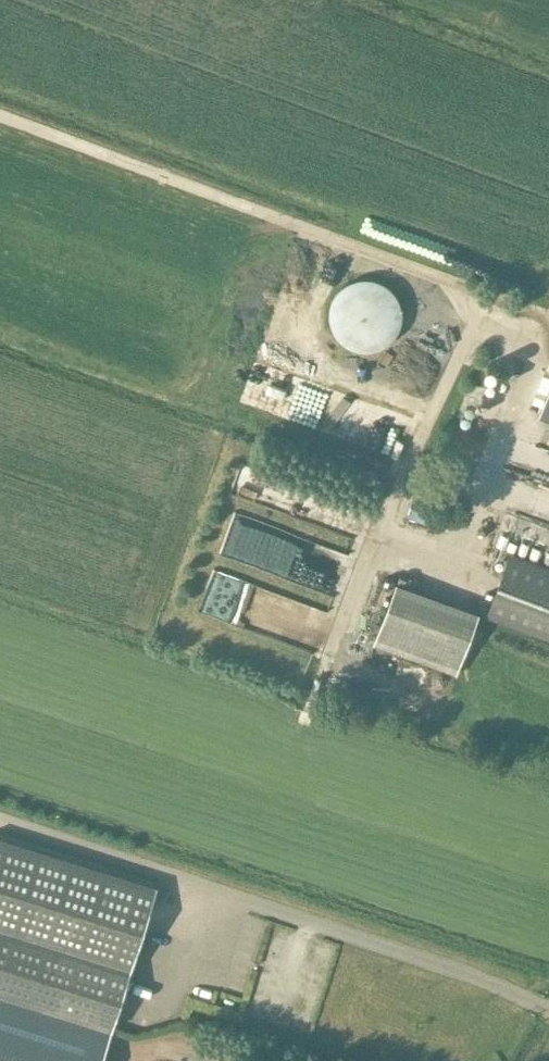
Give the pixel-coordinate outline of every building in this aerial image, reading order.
[(330,313),(333,327),(339,338),(349,345),(361,349),(373,349),(385,345),(394,337),(401,328),(403,316),(403,305),(398,294),(391,285),(379,278),(365,276),(351,280),(340,288),(332,300),(330,313)] [(540,414),(548,417),(548,390),(540,414)] [(333,433),(383,450),(394,417),(344,400),(333,433)] [(510,554),(488,615),(548,638),(548,568),(510,554)] [(228,600),(234,603),(243,579),(216,568),(200,610),(221,618),(228,600)] [(479,612),(395,582),(373,643),(457,673),(479,612)] [(157,886),(0,836),(0,1060),(102,1060),(157,886)] [(254,1060),(271,1060),(273,1056),(258,1051),(254,1060)]
